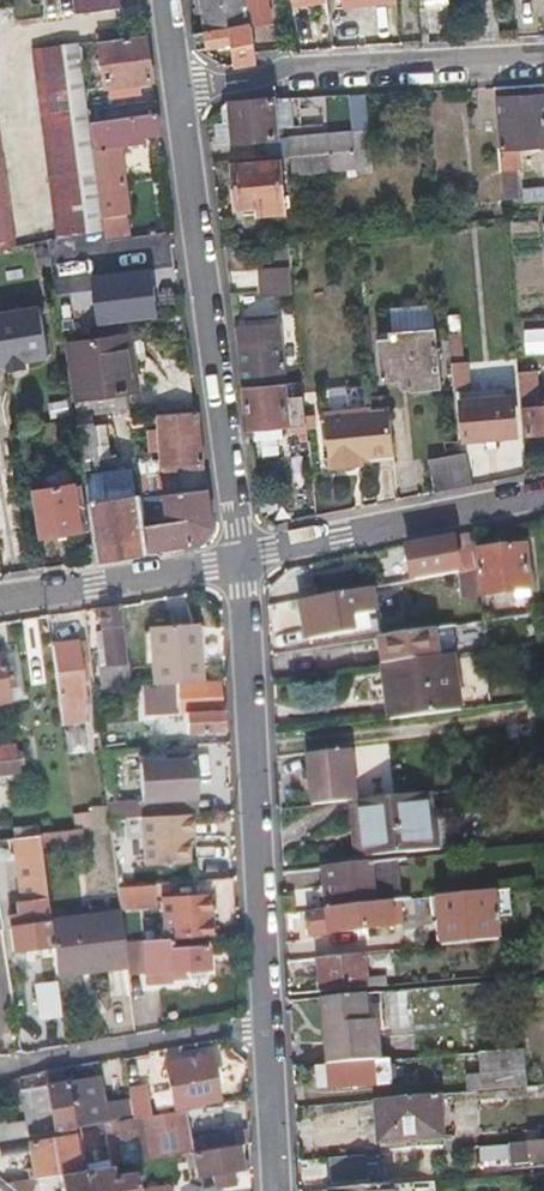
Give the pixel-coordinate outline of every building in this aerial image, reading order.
[(114,0),(47,0),(49,16),(115,7),(114,0)] [(207,30),(251,24),(248,0),(203,0),(207,30)] [(251,24),(252,26),(271,23),(268,0),(248,0),(251,24)] [(324,0),(290,0),(291,9),(324,4),(324,0)] [(232,51),(233,57),(233,63),(256,60),(256,54),(252,26),(251,24),(207,30),(192,33),(194,48),(231,45),(232,51)] [(145,35),(122,38),(99,42),(105,84),(151,79),(145,35)] [(62,47),(71,113),(85,111),(76,45),(62,47)] [(44,148),(58,242),(89,235),(71,113),(62,47),(31,51),(44,148)] [(532,148),(543,147),(543,116),(542,95),(496,99),(501,150),(498,150),(500,174),(502,173),(514,172),(519,171),(516,149),(532,148)] [(235,141),(255,139),(276,137),(272,99),(231,103),(235,141)] [(159,134),(156,114),(100,122),(103,147),(91,148),(101,218),(133,214),(124,143),(149,140),(148,135),(159,134)] [(289,138),(290,156),(352,150),(352,147),(352,145),(350,131),(289,138)] [(17,250),(0,136),(0,254),(17,250)] [(364,144),(352,145),(352,147),(352,150),(353,157),(353,165),(365,164),(364,144)] [(352,150),(290,156),(292,176),(354,170),(353,165),(353,157),(352,150)] [(262,204),(263,206),(263,209),(283,207),(278,162),(230,167),(234,206),(262,204)] [(517,211),(514,172),(502,173),(506,212),(517,211)] [(523,198),(524,210),(543,208),(543,196),(523,198)] [(86,328),(155,318),(148,269),(79,279),(86,328)] [(291,270),(277,271),(262,273),(265,298),(294,296),(291,270)] [(470,390),(468,371),(465,351),(460,352),(456,306),(444,307),(452,392),(470,390)] [(0,317),(0,368),(6,367),(24,365),(48,362),(39,311),(0,317)] [(386,335),(380,335),(375,336),(379,379),(399,378),(409,390),(440,387),(433,324),(385,329),(386,335)] [(241,331),(245,388),(284,383),(279,327),(241,331)] [(131,337),(120,339),(127,395),(133,394),(139,394),(131,337)] [(127,395),(120,339),(69,347),(77,401),(73,402),(74,416),(130,411),(127,395)] [(24,365),(6,367),(7,373),(25,371),(24,365)] [(303,381),(284,383),(245,388),(248,428),(307,424),(303,381)] [(535,394),(535,401),(524,402),(527,433),(543,431),(543,393),(535,394)] [(517,436),(516,416),(514,396),(464,401),(468,440),(517,436)] [(396,455),(390,404),(372,405),(324,410),(330,472),(375,468),(374,457),(396,455)] [(152,451),(158,451),(164,450),(165,463),(166,463),(189,461),(190,470),(200,469),(199,460),(204,459),(198,412),(159,416),(161,433),(150,435),(152,451)] [(83,472),(90,471),(96,470),(91,431),(77,433),(83,472)] [(466,451),(446,455),(455,489),(473,485),(466,451)] [(455,489),(446,455),(429,459),(437,492),(455,489)] [(167,473),(190,470),(189,461),(166,463),(167,473)] [(149,551),(142,499),(141,497),(131,498),(128,475),(85,481),(97,560),(149,551)] [(68,489),(36,493),(37,496),(42,535),(87,529),(83,497),(76,497),(75,485),(67,486),(68,489)] [(208,489),(142,499),(149,551),(202,543),(213,526),(208,489)] [(459,571),(456,556),(453,541),(405,550),(411,581),(459,571)] [(484,601),(506,597),(529,593),(521,549),(477,556),(484,601)] [(312,640),(335,636),(357,632),(354,617),(380,612),(376,587),(305,601),(312,640)] [(104,632),(100,632),(97,633),(103,691),(128,688),(118,605),(101,608),(104,632)] [(151,686),(166,684),(198,681),(193,623),(146,629),(151,686)] [(387,664),(442,656),(439,639),(449,637),(447,628),(383,637),(387,664)] [(69,724),(72,724),(75,723),(72,700),(85,699),(78,646),(54,649),(62,720),(69,719),(69,724)] [(455,655),(442,656),(387,664),(385,665),(389,693),(398,691),(402,718),(462,710),(455,655)] [(12,688),(17,687),(14,667),(3,668),(2,657),(0,657),(0,705),(9,704),(7,689),(12,688)] [(198,681),(166,684),(169,717),(184,716),(185,733),(220,731),(218,679),(198,681)] [(398,691),(389,693),(393,720),(402,718),(398,691)] [(105,735),(106,751),(132,749),(131,737),(130,734),(105,735)] [(154,736),(131,737),(132,749),(154,748),(154,736)] [(309,755),(314,806),(351,801),(359,801),(353,751),(309,755)] [(0,761),(0,776),(20,773),(18,758),(0,761)] [(113,820),(135,818),(142,818),(189,814),(198,813),(195,761),(140,768),(144,806),(112,809),(113,820)] [(366,838),(360,838),(355,839),(357,858),(434,849),(428,792),(361,800),(366,838)] [(351,801),(355,839),(360,838),(366,838),(361,800),(359,801),(351,801)] [(189,814),(142,818),(145,863),(163,861),(193,858),(189,814)] [(12,830),(13,839),(39,835),(37,827),(12,830)] [(14,951),(52,947),(49,922),(39,835),(13,839),(24,927),(11,928),(14,951)] [(115,866),(115,872),(117,888),(152,886),(155,886),(165,885),(163,861),(145,863),(115,866)] [(325,869),(329,911),(378,906),(404,903),(405,903),(402,861),(325,869)] [(196,865),(197,882),(236,879),(235,862),(196,865)] [(152,886),(117,888),(120,909),(157,906),(155,886),(152,886)] [(494,893),(467,896),(439,899),(444,948),(500,942),(494,893)] [(208,896),(194,897),(179,898),(164,899),(168,940),(206,937),(211,937),(208,896)] [(378,906),(329,911),(313,913),(315,939),(406,929),(404,903),(378,906)] [(49,922),(52,947),(56,975),(126,967),(123,944),(120,914),(49,922)] [(169,950),(207,947),(206,937),(168,940),(169,950)] [(123,944),(126,967),(127,975),(209,970),(207,947),(169,950),(168,940),(123,944)] [(362,957),(340,959),(319,961),(322,993),(374,988),(372,972),(363,972),(362,957)] [(58,991),(45,993),(33,994),(38,1028),(62,1025),(58,991)] [(332,1064),(384,1060),(380,1018),(371,1018),(369,995),(326,999),(332,1064)] [(416,1057),(384,1060),(332,1064),(319,1065),(321,1090),(333,1089),(334,1091),(418,1084),(416,1057)] [(219,1088),(218,1080),(216,1073),(208,1074),(206,1060),(164,1067),(167,1088),(146,1091),(151,1118),(172,1114),(171,1110),(213,1104),(211,1089),(219,1088)] [(74,1130),(66,1083),(63,1069),(44,1073),(51,1117),(0,1125),(0,1142),(74,1130)] [(527,1087),(526,1080),(526,1073),(469,1078),(470,1093),(527,1087)] [(66,1083),(74,1130),(104,1125),(110,1124),(108,1117),(94,1119),(88,1080),(66,1083)] [(378,1101),(380,1120),(381,1139),(444,1134),(441,1095),(378,1101)] [(445,1112),(448,1132),(466,1130),(464,1110),(445,1112)] [(104,1125),(110,1166),(134,1162),(162,1158),(193,1154),(191,1139),(186,1112),(172,1114),(151,1118),(110,1124),(104,1125)] [(240,1131),(191,1139),(193,1154),(235,1147),(242,1146),(240,1131)] [(59,1174),(77,1171),(71,1136),(27,1143),(32,1178),(36,1177),(59,1174)] [(513,1152),(514,1162),(543,1160),(543,1140),(512,1142),(513,1152)] [(211,1178),(213,1184),(214,1190),(231,1188),(229,1175),(240,1174),(235,1147),(193,1154),(198,1180),(211,1178)] [(332,1157),(333,1169),(333,1181),(369,1178),(368,1154),(332,1157)] [(164,1177),(162,1158),(134,1162),(136,1175),(137,1181),(164,1177)] [(77,1171),(59,1174),(61,1190),(138,1190),(137,1181),(136,1175),(106,1180),(104,1167),(77,1171)] [(36,1177),(32,1178),(3,1182),(16,1190),(32,1190),(36,1177)] [(137,1181),(138,1190),(166,1190),(164,1177),(137,1181)]
